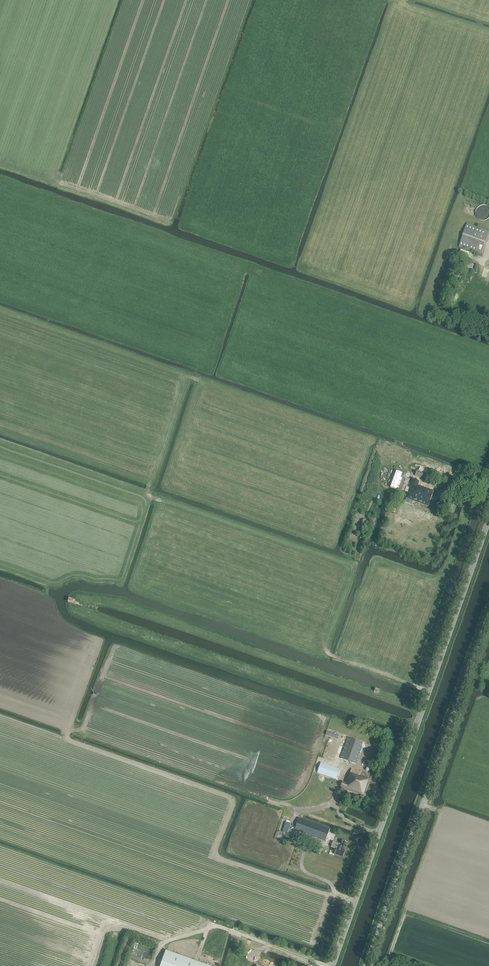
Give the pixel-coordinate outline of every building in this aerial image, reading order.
[(488,208),(487,206),(485,205),(483,204),(482,204),(481,204),(479,205),(478,206),(477,207),(476,208),(475,209),(474,210),(474,212),(474,213),(475,215),(475,216),(476,217),(477,218),(479,219),(480,220),(482,220),(483,220),(484,220),(486,219),(487,218),(488,217),(488,216),(488,209),(488,208)] [(481,255),(488,232),(488,231),(467,224),(459,247),(481,255)] [(463,270),(472,272),(474,264),(467,262),(465,267),(463,266),(463,270)] [(402,474),(396,472),(390,489),(395,491),(402,474)] [(398,489),(406,492),(410,480),(402,478),(398,489)] [(419,482),(413,480),(406,499),(428,507),(428,506),(432,496),(432,495),(431,495),(432,492),(433,492),(433,491),(433,492),(433,491),(417,485),(419,482)] [(340,759),(356,764),(363,743),(372,746),(376,737),(330,721),(327,731),(348,738),(340,759)] [(317,773),(336,780),(339,769),(320,763),(317,773)] [(340,788),(363,797),(369,779),(359,776),(361,773),(352,769),(350,773),(348,777),(346,783),(343,782),(342,782),(340,788)] [(295,830),(326,841),(330,830),(299,818),(295,830)] [(339,850),(344,852),(347,843),(341,841),(339,844),(341,845),(339,850)] [(165,951),(160,965),(209,965),(165,951)]
